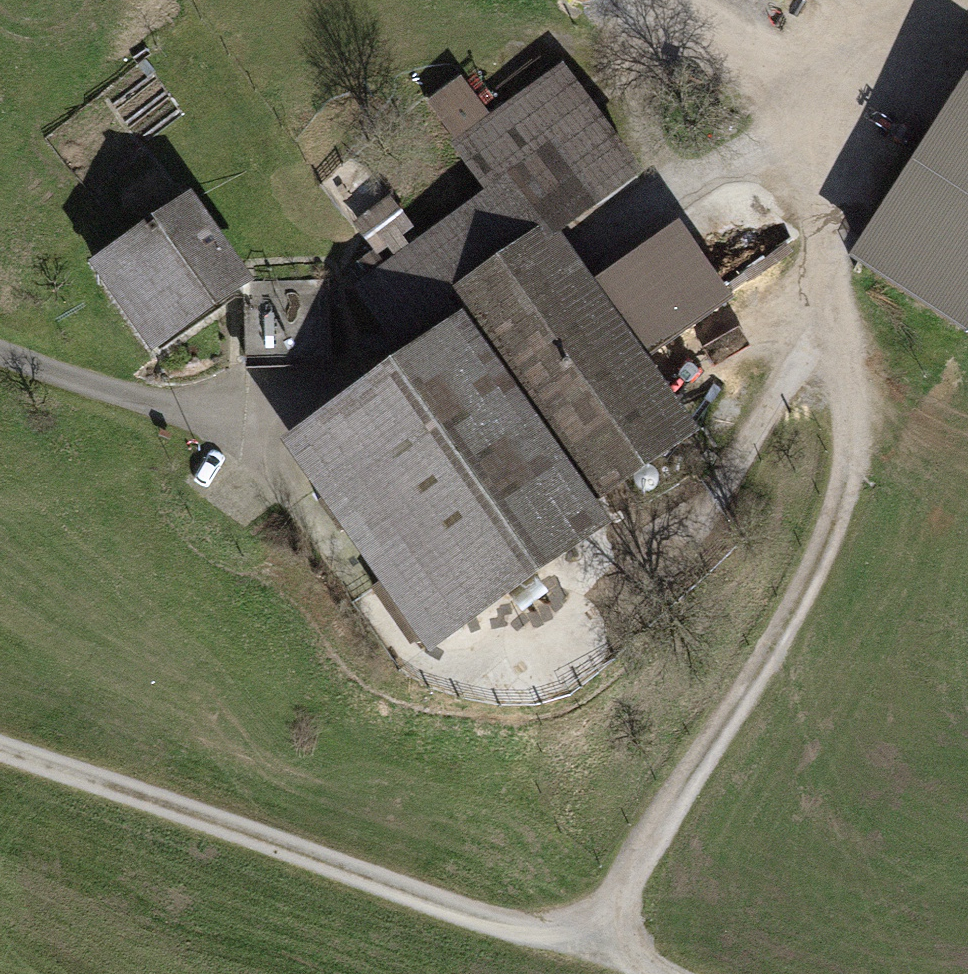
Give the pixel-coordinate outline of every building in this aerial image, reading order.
[(544,243),(557,234),(641,175),(562,63),(488,115),(461,77),(425,102),(453,140),(449,143),(483,191),(417,238),(388,196),(351,222),(372,251),(344,271),(353,284),(349,287),(398,356),(458,314),(444,295),(536,230),(544,243)] [(965,86),(856,256),(964,325),(967,319),(967,88),(965,86)] [(88,260),(151,350),(244,286),(181,195),(88,260)] [(576,261),(557,234),(544,243),(536,230),(444,295),(458,314),(593,506),(697,433),(646,361),(732,301),(735,306),(779,275),(758,246),(715,276),(677,221),(590,281),(576,261)] [(281,303),(288,361),(334,356),(328,298),(281,303)] [(608,528),(593,506),(458,314),(398,356),(295,429),(275,442),(425,656),(608,528)]
